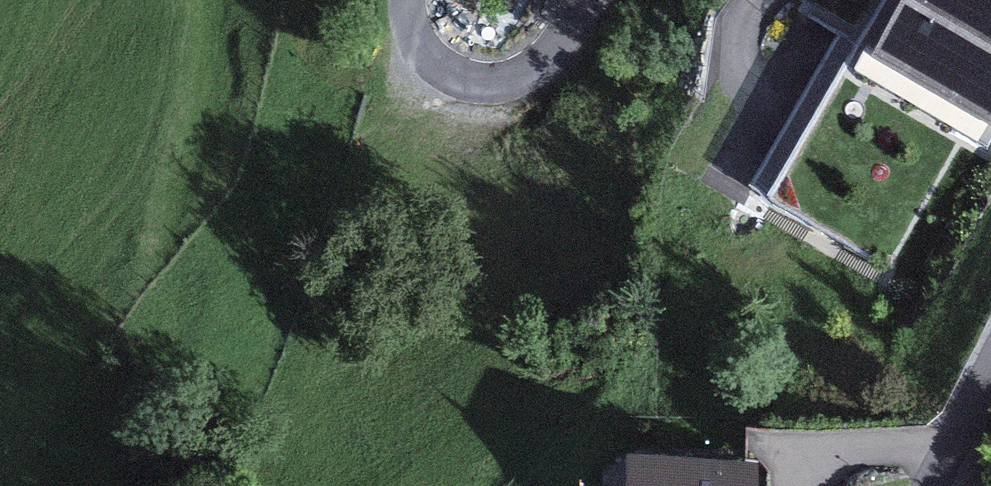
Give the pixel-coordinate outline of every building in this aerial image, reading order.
[(908,0),(883,0),(857,42),(841,32),(750,183),(888,266),(964,139),(851,71),(867,44),(877,51),(908,0)] [(877,51),(867,44),(851,71),(964,139),(988,151),(990,145),(990,0),(908,0),(877,51)] [(632,459),(631,485),(760,485),(760,464),(632,459)]
